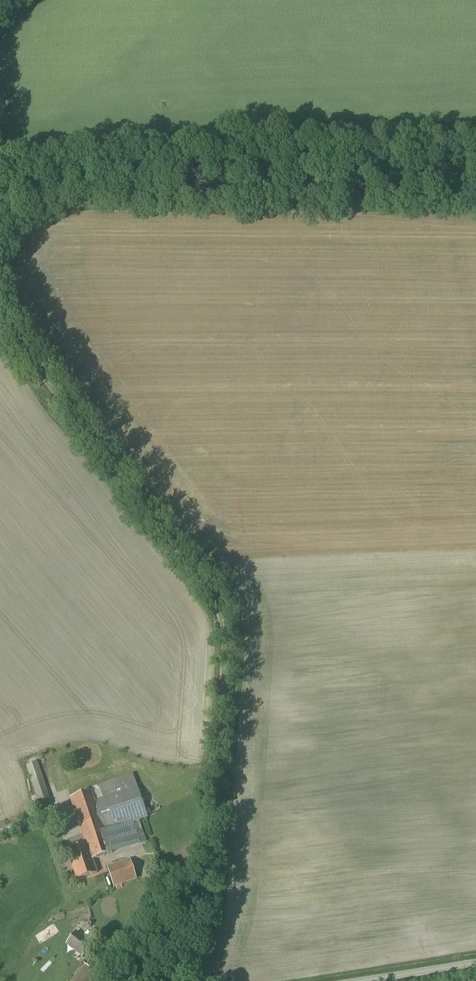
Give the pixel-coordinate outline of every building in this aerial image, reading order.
[(51,806),(37,763),(27,767),(38,801),(33,803),(35,811),(51,806)] [(91,792),(95,802),(137,788),(132,773),(90,787),(91,792)] [(92,861),(93,861),(112,854),(105,833),(139,821),(147,818),(137,788),(95,802),(91,792),(71,799),(86,845),(87,845),(92,861)] [(139,821),(105,833),(112,854),(147,842),(139,821)] [(86,845),(68,852),(77,881),(97,874),(93,861),(92,861),(87,845),(86,845)] [(130,862),(108,869),(114,887),(136,880),(130,862)] [(92,946),(76,933),(67,945),(82,957),(92,946)] [(99,980),(85,969),(75,980),(98,980),(99,980)]
